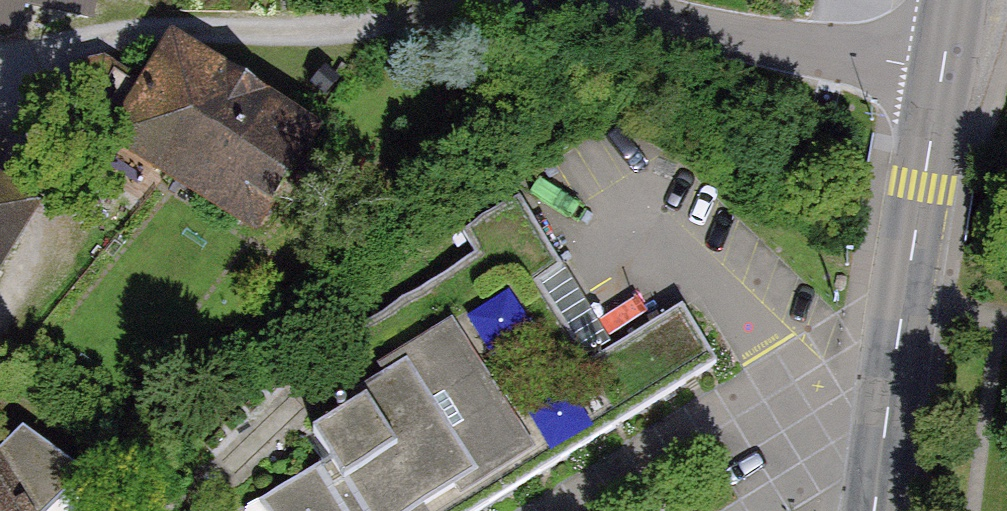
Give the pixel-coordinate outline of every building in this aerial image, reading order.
[(31,18),(92,31),(98,0),(0,0),(0,12),(31,18)] [(314,146),(173,51),(110,144),(251,239),(314,146)] [(38,203),(0,179),(0,264),(38,203)] [(518,215),(466,245),(478,260),(362,332),(320,354),(351,400),(358,419),(314,445),(331,467),(252,510),(443,510),(475,493),(481,501),(715,373),(683,315),(611,355),(518,215)] [(19,434),(0,452),(0,510),(77,510),(96,493),(19,434)]
